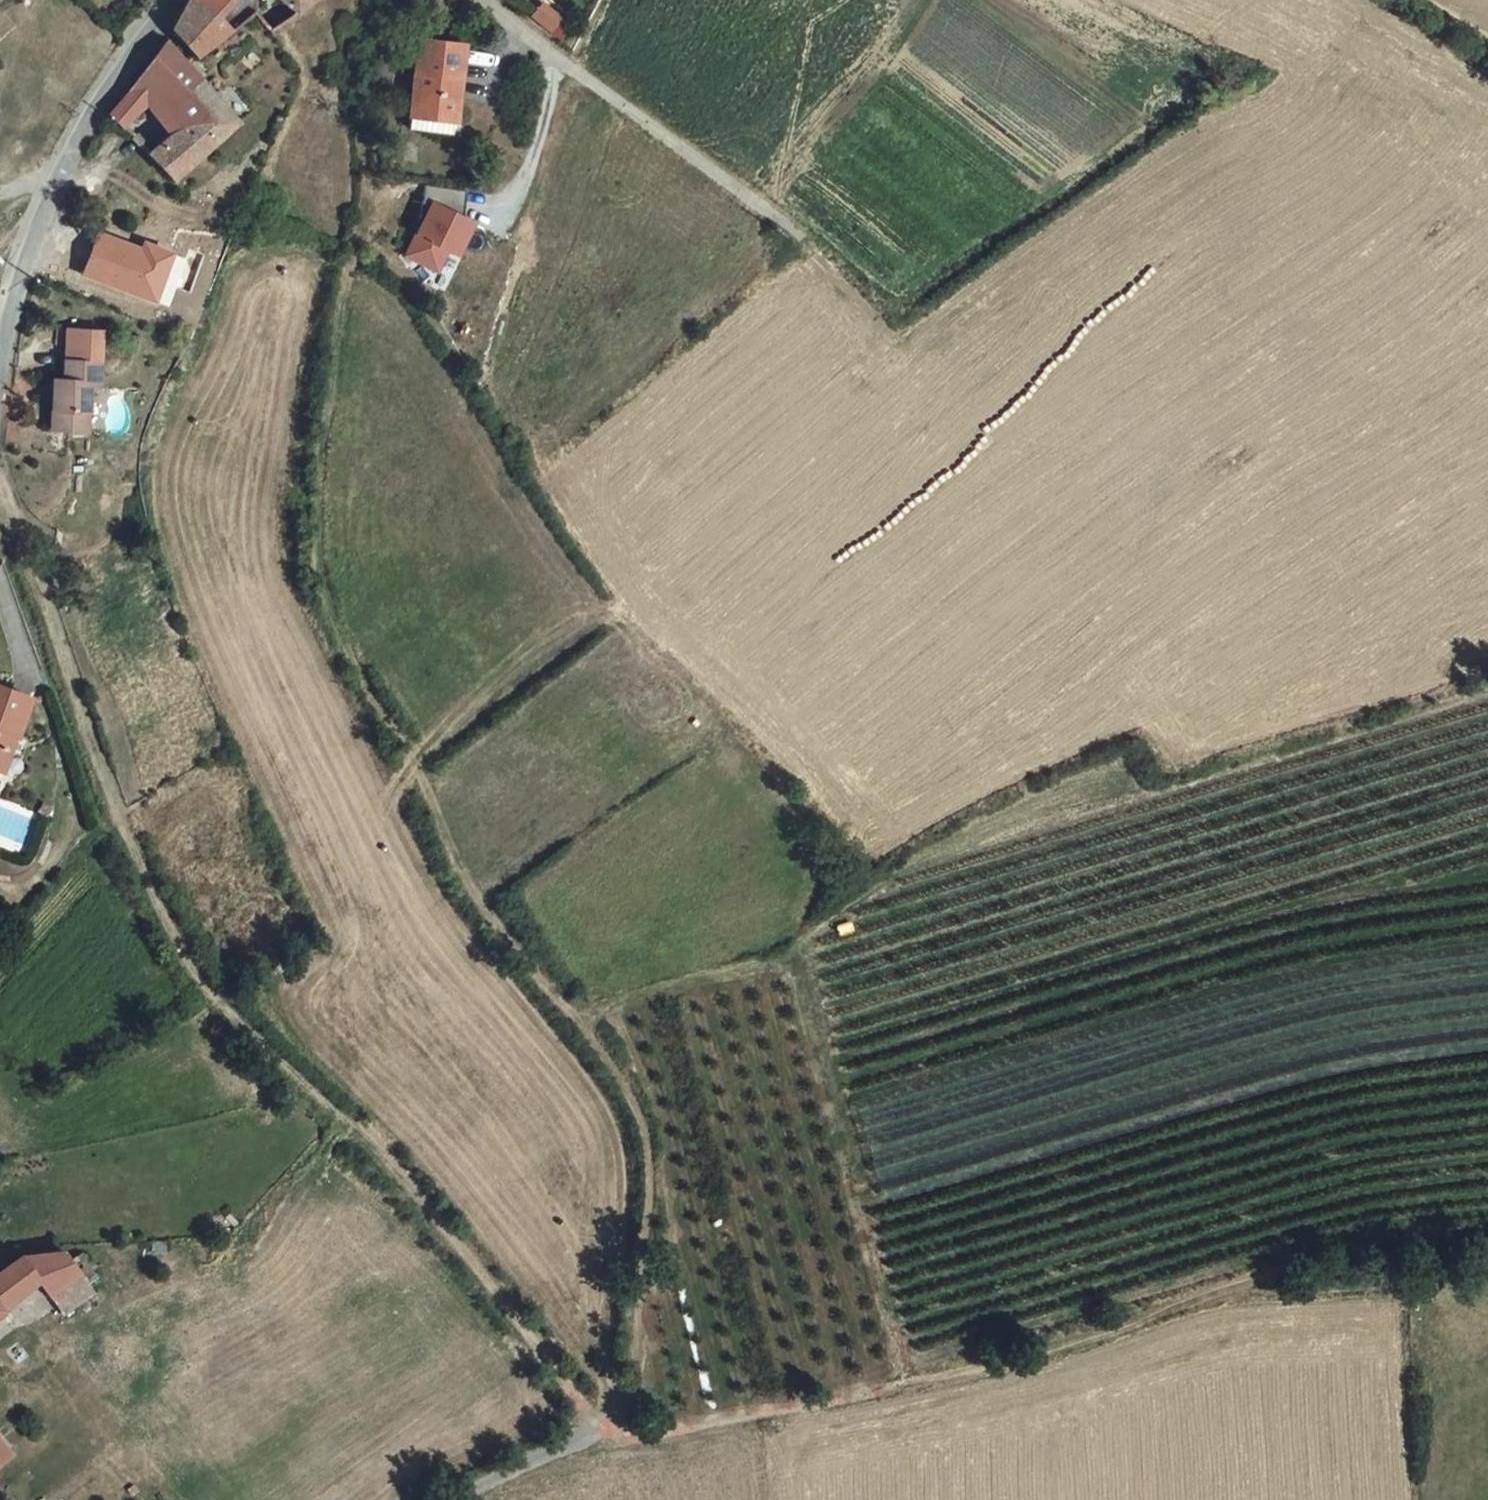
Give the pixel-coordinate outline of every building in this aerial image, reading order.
[(179,13),(203,42),(237,15),(225,0),(185,0),(179,13)] [(237,15),(255,0),(225,0),(237,15)] [(132,106),(159,83),(167,76),(195,106),(186,112),(158,138),(182,166),(245,108),(225,85),(232,79),(221,65),(213,71),(173,25),(120,93),(132,106)] [(428,49),(419,124),(463,129),(472,53),(428,49)] [(195,106),(167,76),(159,83),(186,112),(195,106)] [(469,143),(470,129),(463,129),(419,124),(418,139),(469,143)] [(444,275),(468,215),(426,198),(402,258),(444,275)] [(105,316),(70,312),(66,341),(76,346),(66,353),(63,374),(52,374),(48,414),(83,418),(89,368),(99,369),(105,316)] [(36,693),(0,677),(0,761),(14,727),(21,729),(36,693)] [(21,729),(14,727),(0,761),(0,763),(6,765),(21,729)] [(64,1261),(77,1276),(92,1264),(70,1239),(26,1240),(6,1256),(0,1261),(0,1285),(3,1289),(37,1260),(49,1274),(64,1261)] [(12,1456),(0,1438),(0,1463),(12,1456)]
